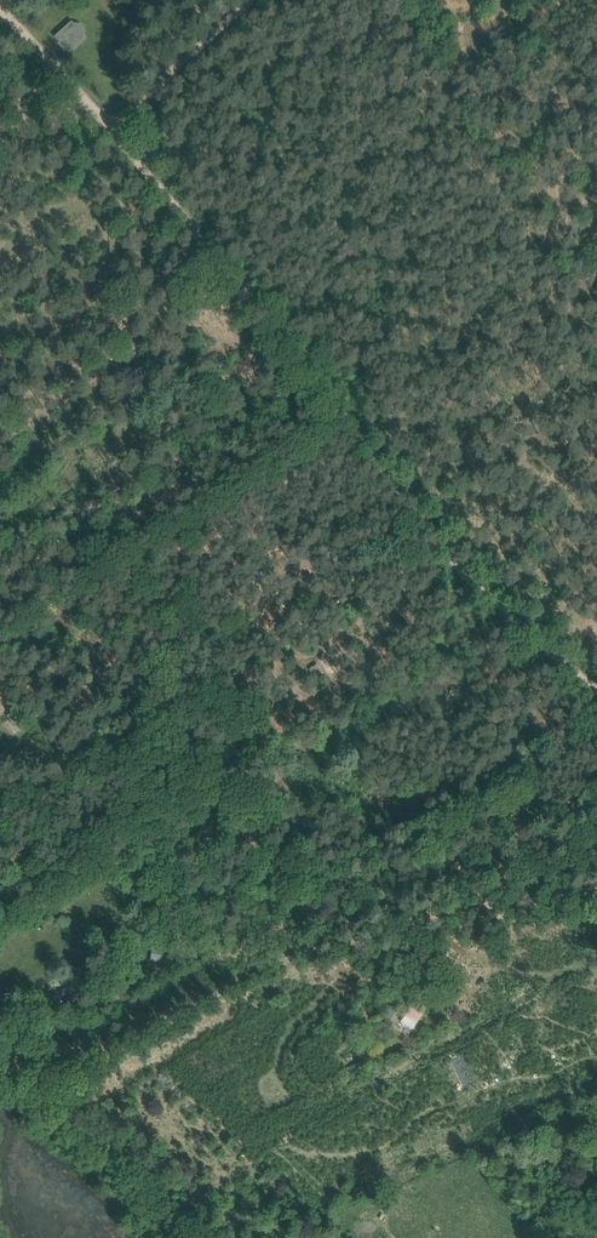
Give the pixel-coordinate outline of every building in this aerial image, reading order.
[(81,27),(81,26),(80,26),(79,25),(77,25),(76,25),(75,25),(74,26),(72,23),(59,34),(60,35),(58,38),(60,40),(60,41),(66,48),(67,48),(69,50),(72,48),(73,49),(85,38),(83,36),(83,35),(83,34),(84,33),(84,32),(84,31),(83,30),(83,29),(82,28),(81,27)] [(345,551),(335,554),(339,569),(350,566),(345,551)] [(149,578),(144,580),(148,587),(152,585),(149,578)] [(184,615),(179,619),(184,625),(189,622),(184,615)] [(92,660),(86,663),(90,674),(96,672),(94,666),(95,665),(94,662),(93,663),(92,660)] [(162,707),(144,720),(150,730),(169,717),(162,707)] [(16,710),(8,716),(14,725),(20,721),(20,720),(23,718),(17,709),(16,710)] [(56,754),(52,748),(47,751),(51,757),(56,754)] [(205,813),(204,824),(217,826),(219,815),(205,813)] [(245,881),(236,885),(239,894),(246,891),(244,887),(247,886),(245,881)] [(272,947),(262,953),(266,961),(276,955),(277,957),(288,951),(281,939),(270,945),(272,947)] [(164,950),(163,960),(171,962),(172,952),(164,950)] [(64,988),(44,1001),(47,1006),(68,993),(64,988)] [(385,1016),(391,1019),(398,1007),(392,1004),(385,1016)] [(40,1008),(44,1015),(45,1014),(48,1018),(52,1015),(46,1005),(41,1008),(40,1008)] [(410,1008),(402,1022),(412,1028),(421,1014),(410,1008)] [(14,1077),(32,1067),(27,1059),(10,1069),(14,1077)] [(360,1061),(344,1071),(347,1076),(363,1066),(360,1061)]
